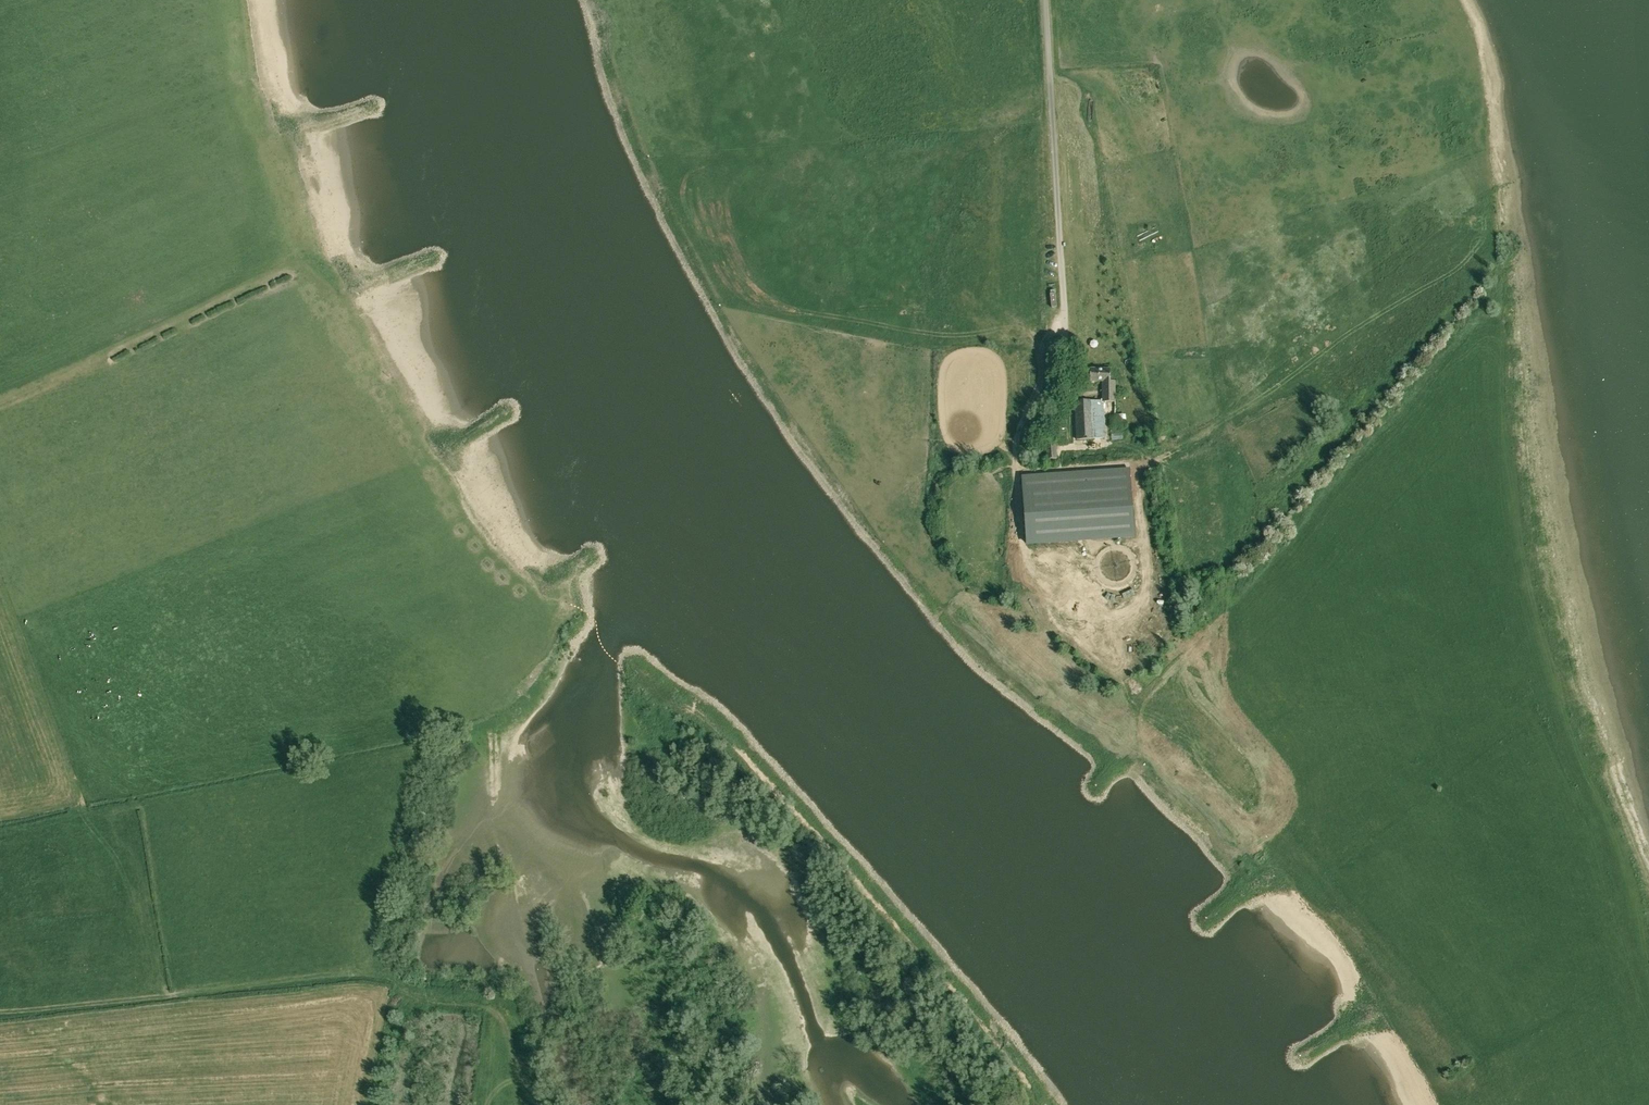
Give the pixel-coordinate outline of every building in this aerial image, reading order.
[(1102,380),(1102,400),(1103,400),(1115,399),(1115,380),(1110,380),(1110,367),(1089,367),(1090,381),(1096,381),(1096,380),(1102,380)] [(1102,400),(1074,401),(1077,439),(1105,438),(1104,415),(1103,400),(1102,400)] [(1125,425),(1124,414),(1117,415),(1119,425),(1123,425),(1125,425)] [(1048,459),(1050,458),(1058,458),(1056,443),(1046,444),(1048,459)] [(1131,470),(1022,476),(1025,541),(1134,535),(1131,470)]
